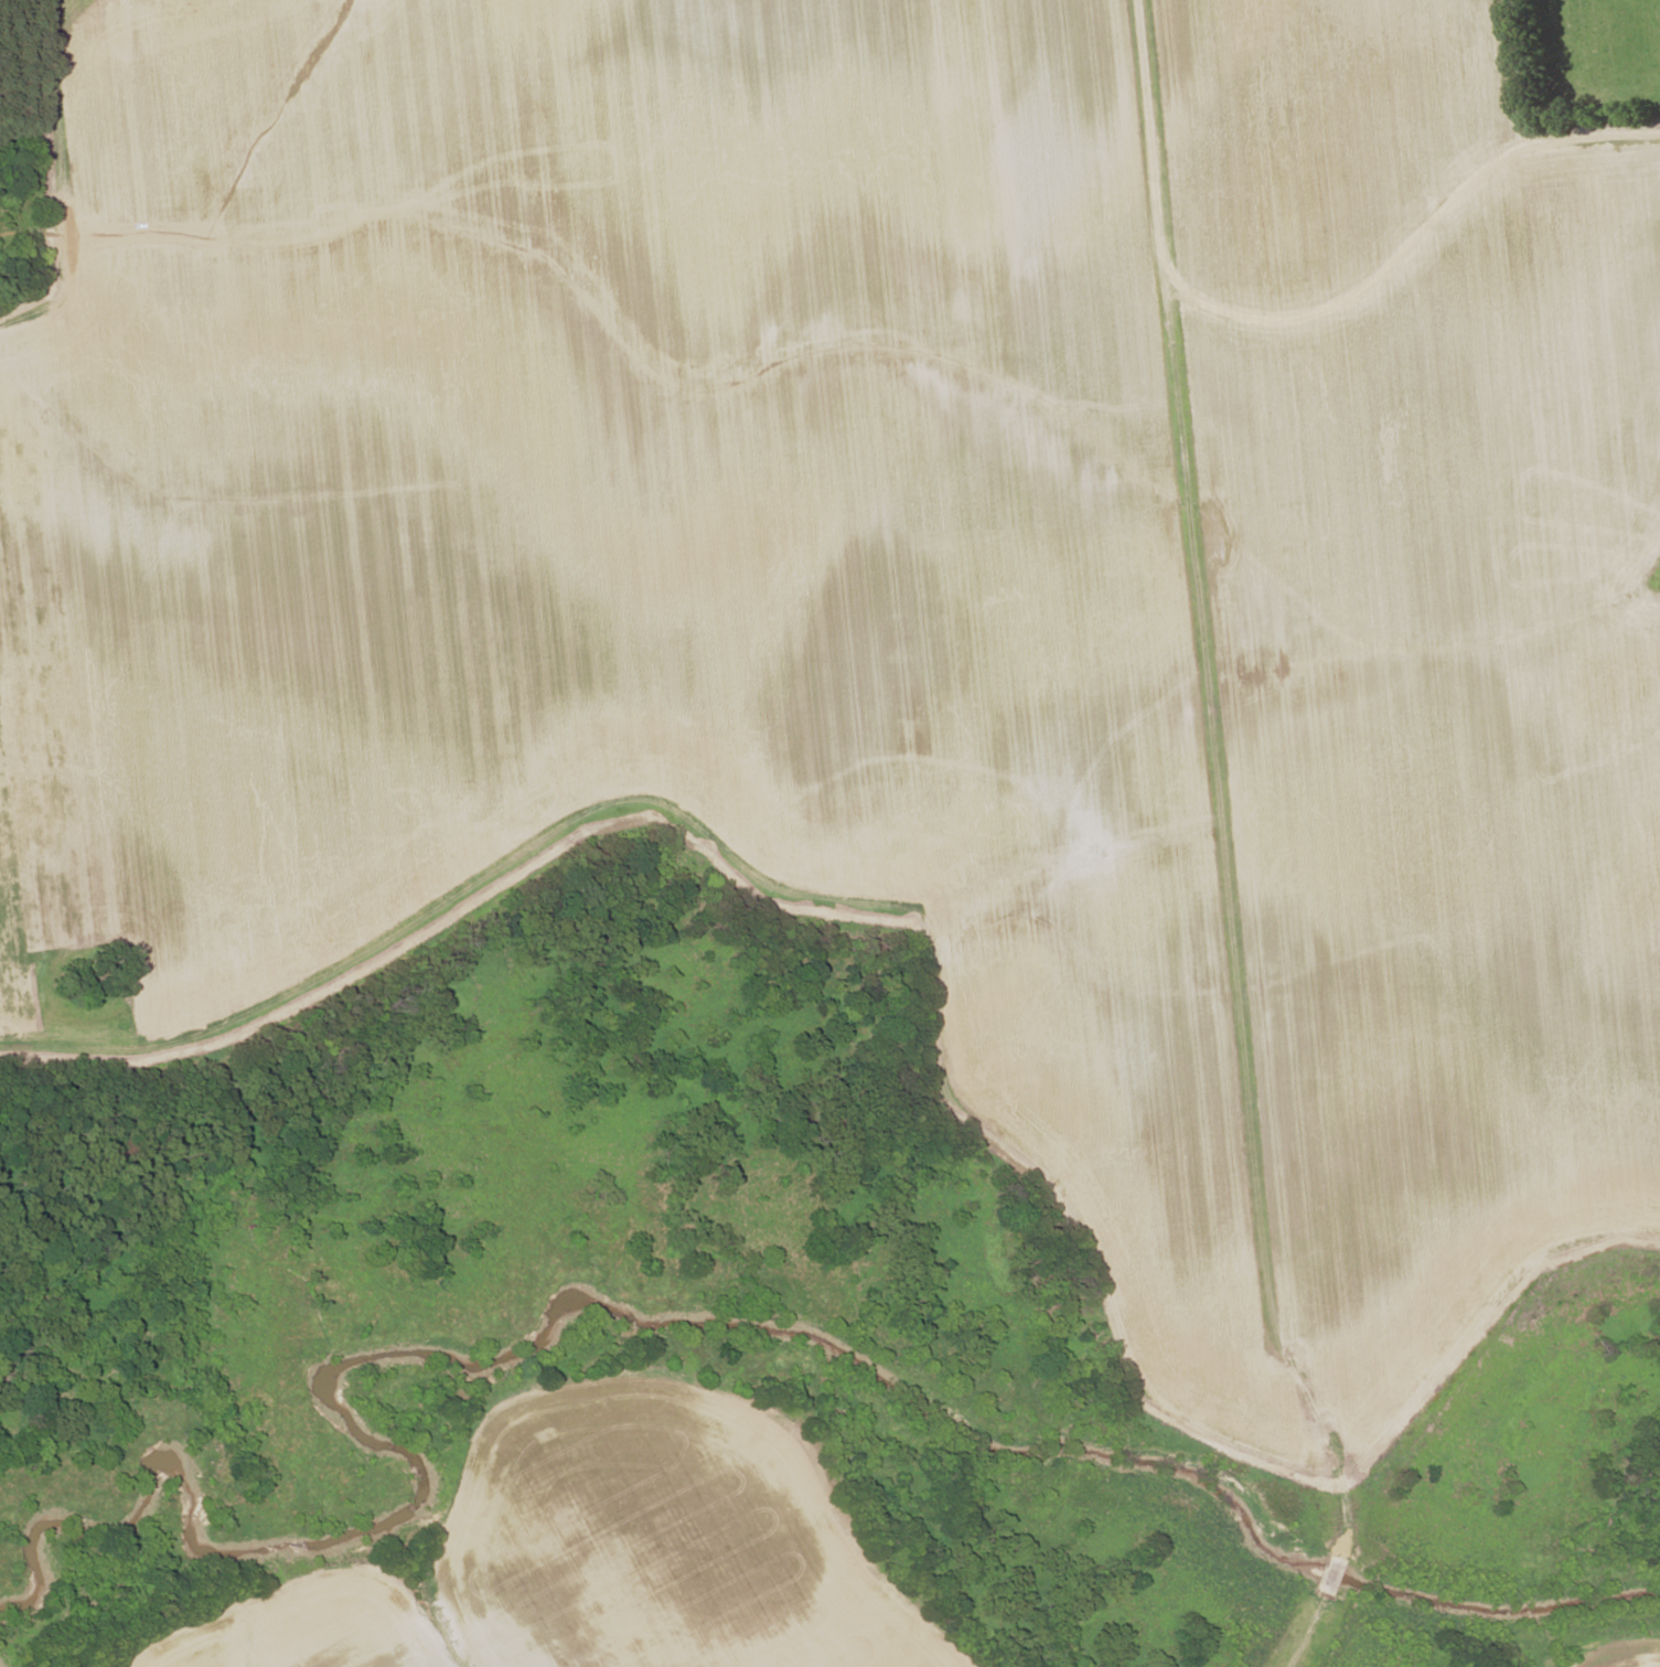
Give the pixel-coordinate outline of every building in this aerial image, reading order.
[(1343,1561),(1327,1556),(1316,1590),(1331,1595),(1343,1561)]
